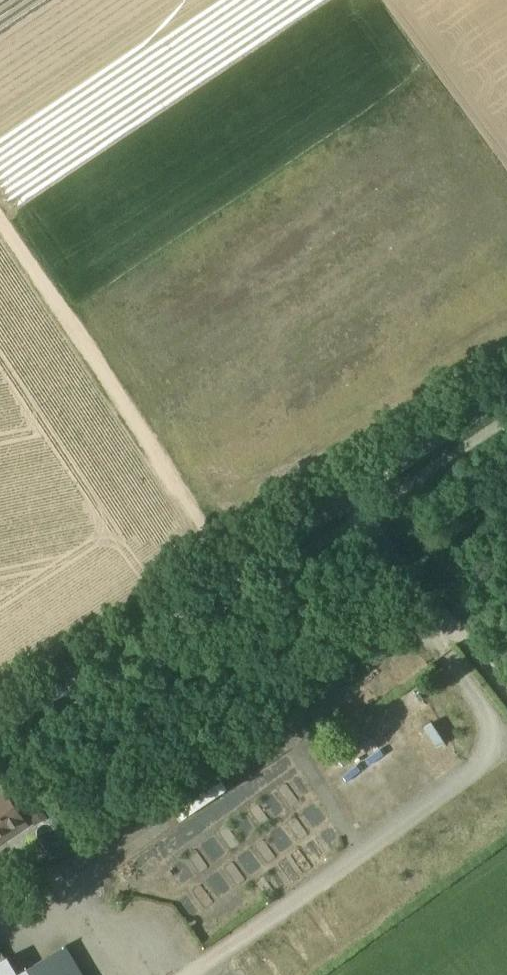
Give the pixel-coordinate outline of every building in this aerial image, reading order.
[(0,795),(0,841),(27,825),(4,793),(0,795)] [(39,803),(27,811),(37,826),(49,818),(39,803)] [(67,944),(20,973),(10,957),(0,963),(0,973),(1,974),(85,974),(67,944)]
